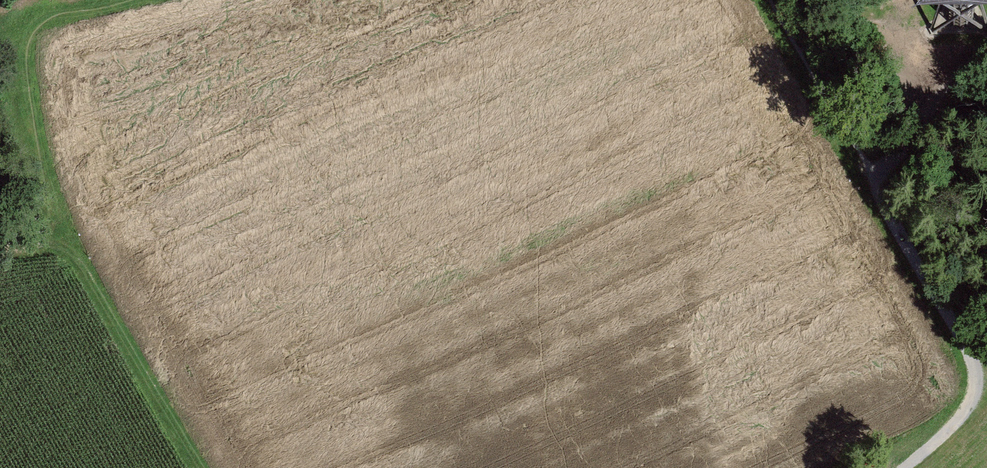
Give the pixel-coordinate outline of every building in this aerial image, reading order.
[(984,0),(938,0),(917,37),(986,37),(986,5),(984,0)]
